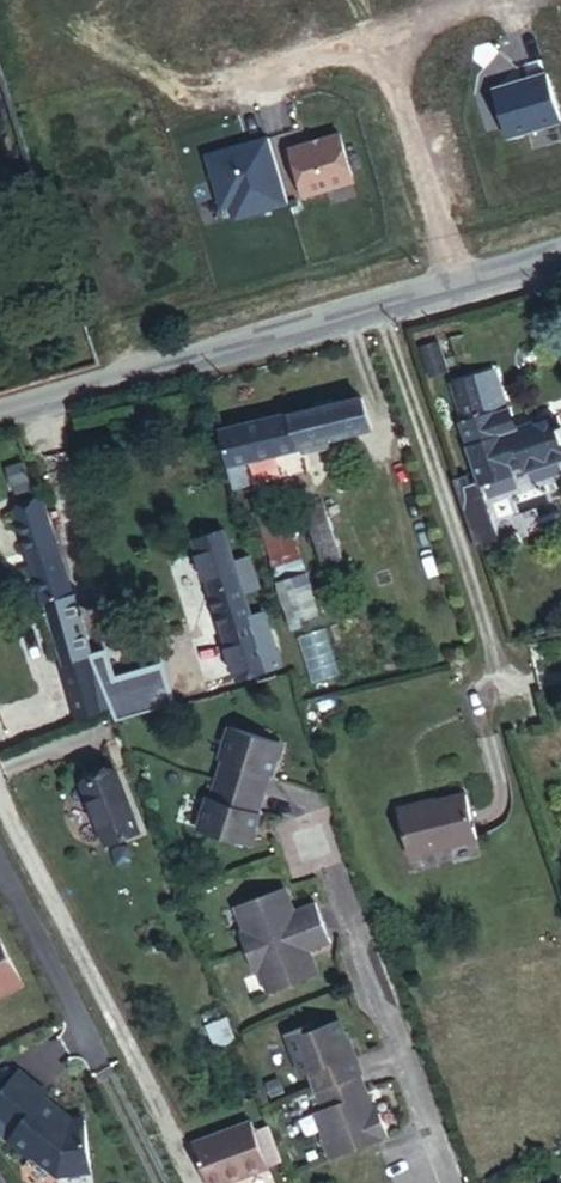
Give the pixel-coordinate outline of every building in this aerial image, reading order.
[(450,431),(442,436),(465,494),(494,483),(492,476),(507,470),(509,477),(557,460),(542,418),(483,441),(476,423),(495,416),(481,377),(436,394),(450,431)] [(502,434),(495,416),(476,423),(483,441),(502,434)] [(349,421),(211,466),(226,521),(239,516),(233,493),(359,452),(349,421)] [(450,487),(436,492),(463,562),(485,554),(462,492),(453,495),(450,487)] [(245,531),(274,605),(297,596),(268,522),(245,531)] [(335,589),(310,526),(293,533),(317,596),(335,589)] [(65,628),(34,527),(2,536),(32,638),(65,628)] [(207,547),(178,557),(227,695),(268,680),(251,632),(239,636),(207,547)] [(297,596),(274,605),(291,651),(315,642),(297,596)] [(65,628),(32,638),(51,696),(83,687),(65,628)] [(219,741),(201,792),(251,809),(269,758),(219,741)] [(411,861),(474,834),(455,787),(392,814),(411,861)] [(251,809),(201,792),(184,843),(234,860),(251,809)] [(107,799),(73,812),(99,877),(133,863),(107,799)] [(238,929),(245,949),(324,921),(315,897),(293,906),(286,884),(236,901),(245,926),(238,929)] [(324,921),(245,949),(252,968),(261,964),(269,990),(319,972),(309,947),(331,939),(324,921)] [(28,981),(0,926),(0,995),(28,981)] [(317,1083),(357,1069),(337,1014),(318,1021),(315,1015),(289,1025),(305,1070),(312,1068),(317,1083)] [(23,1067),(0,1099),(0,1108),(24,1126),(16,1137),(38,1153),(39,1151),(66,1171),(99,1166),(92,1119),(78,1122),(67,1113),(70,1108),(50,1093),(53,1089),(23,1067)] [(312,1102),(330,1151),(387,1130),(378,1105),(371,1107),(357,1069),(317,1083),(323,1098),(312,1102)] [(80,1115),(70,1108),(67,1113),(78,1122),(92,1119),(91,1113),(80,1115)] [(193,1143),(209,1182),(233,1182),(273,1167),(254,1119),(193,1143)]
